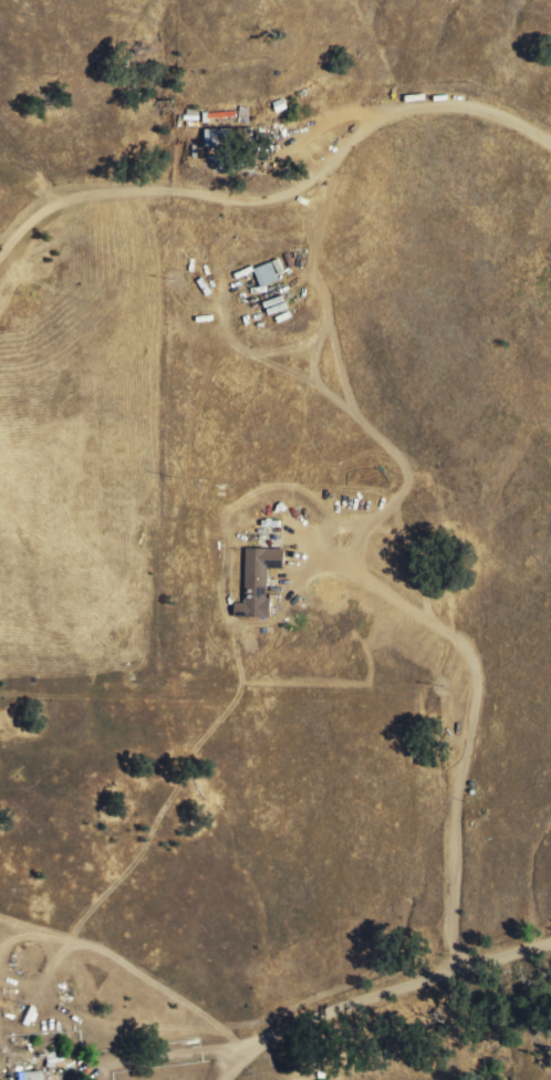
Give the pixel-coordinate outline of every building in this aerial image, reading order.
[(232,129),(206,129),(206,148),(232,147),(232,129)] [(277,261),(255,268),(261,287),(283,281),(277,261)] [(246,549),(246,604),(236,604),(236,617),(272,618),(272,600),(268,600),(268,569),(285,569),(286,549),(246,549)] [(42,1071),(18,1073),(18,1079),(43,1079),(42,1071)]
